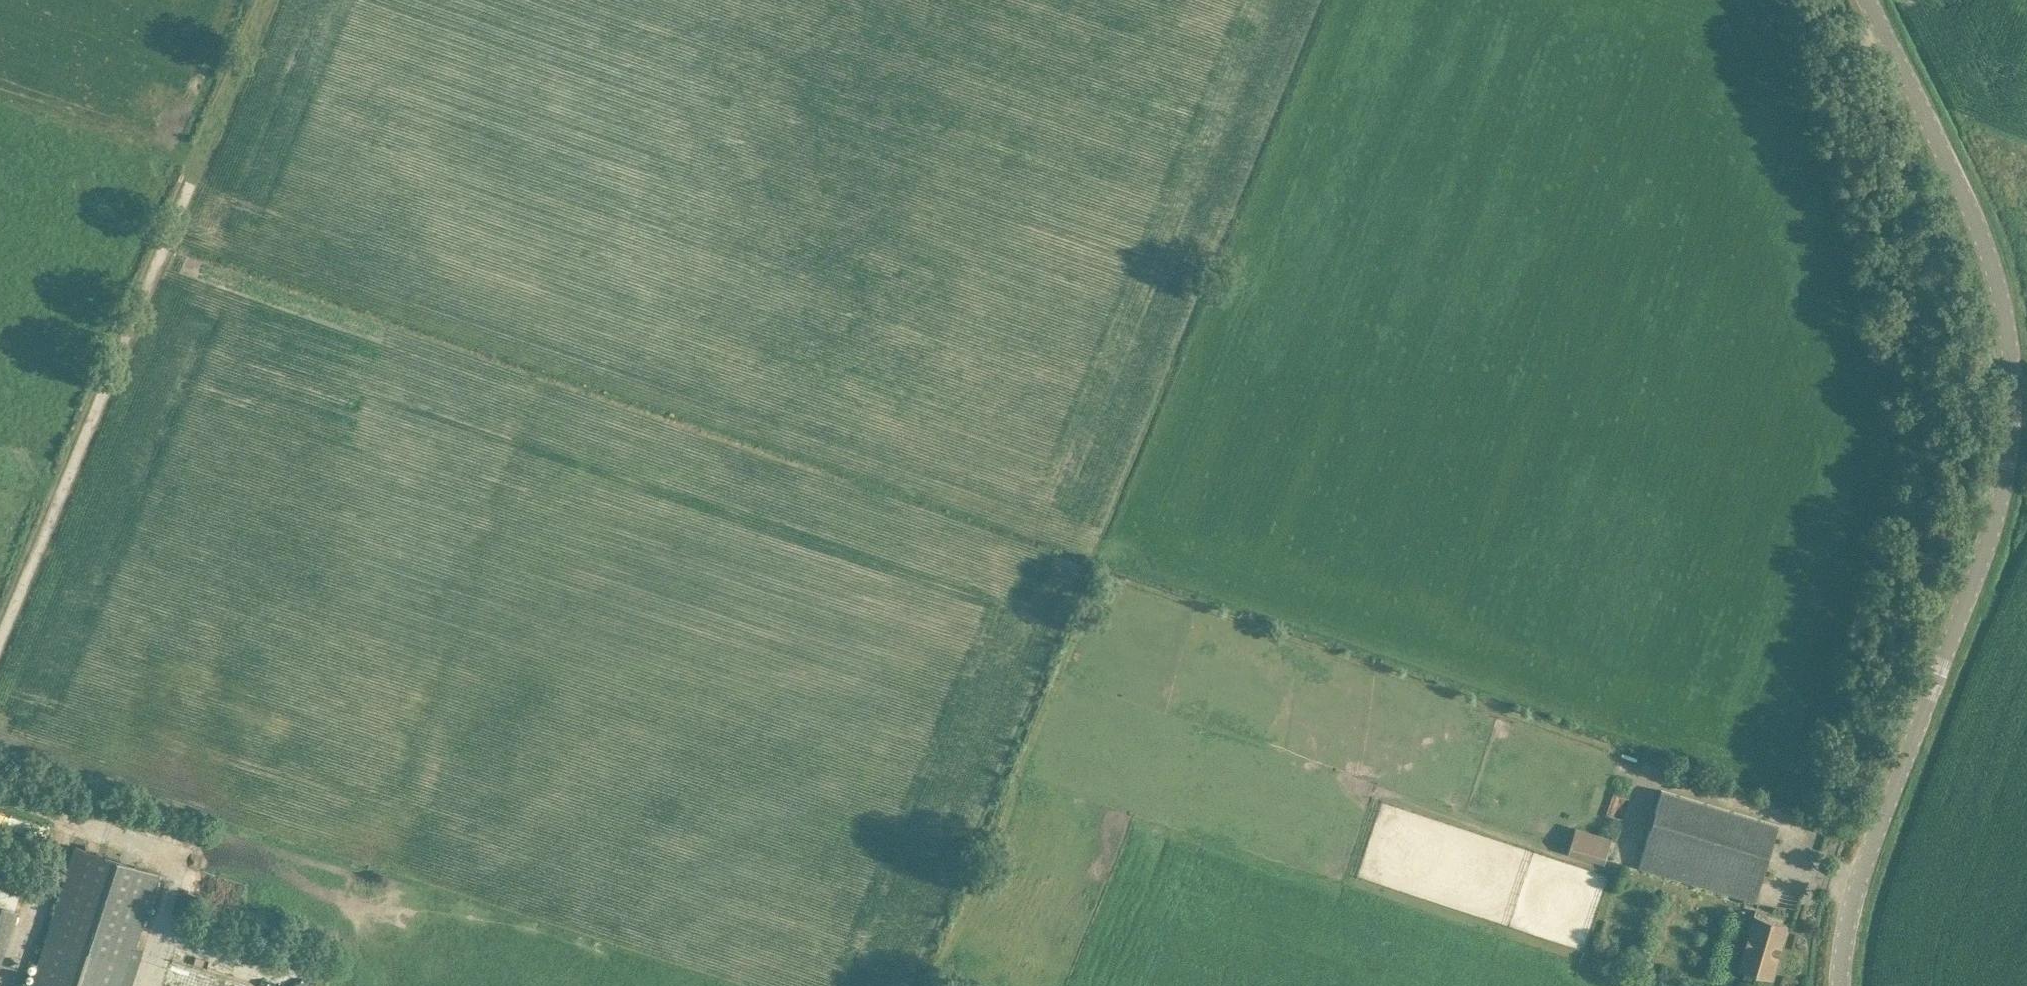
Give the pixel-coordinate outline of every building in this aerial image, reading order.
[(1641,866),(1736,897),(1755,903),(1779,825),(1760,819),(1666,789),(1641,866)] [(1612,838),(1576,827),(1568,853),(1604,864),(1612,838)] [(33,985),(124,985),(137,948),(161,874),(81,848),(33,985)] [(1754,915),(1738,968),(1771,978),(1787,925),(1754,915)]
